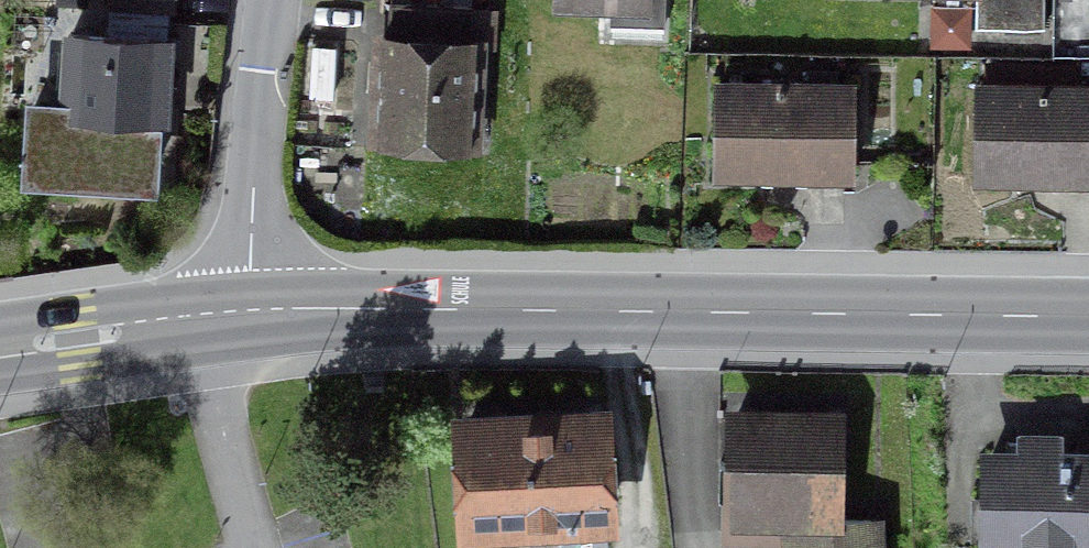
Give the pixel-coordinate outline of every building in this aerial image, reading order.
[(107,12),(171,16),(172,0),(108,0),(107,12)] [(639,0),(557,0),(557,5),(639,9),(639,0)] [(1041,32),(1041,0),(973,0),(973,32),(1037,32),(1041,32)] [(387,7),(385,47),(380,47),(375,136),(467,142),(472,52),(467,52),(469,11),(387,7)] [(155,124),(156,112),(161,43),(68,38),(64,114),(29,112),(25,181),(146,187),(150,124),(155,124)] [(803,180),(847,180),(847,90),(716,91),(716,180),(759,180),(759,189),(803,189),(803,180)] [(1064,183),(1088,183),(1088,93),(975,91),(974,182),(1020,182),(1019,191),(1064,191),(1064,183)] [(832,424),(732,422),(729,547),(756,547),(767,547),(767,539),(791,540),(791,547),(869,547),(867,524),(830,524),(832,424)] [(465,527),(602,520),(597,429),(460,436),(465,527)] [(1054,464),(1055,446),(1023,446),(1023,464),(986,463),(986,503),(972,503),(972,544),(973,547),(1088,547),(1088,464),(1054,464)]
